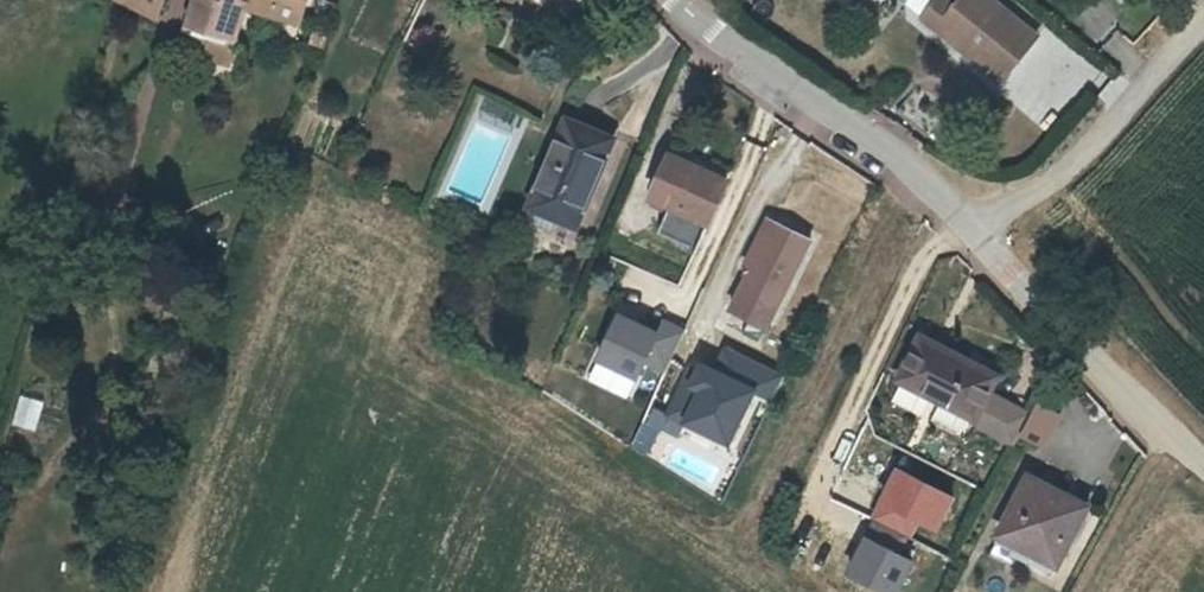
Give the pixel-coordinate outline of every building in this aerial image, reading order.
[(159,11),(163,0),(121,0),(159,11)] [(184,47),(228,60),(243,5),(244,0),(196,0),(184,47)] [(243,5),(299,22),(305,0),(244,0),(243,5)] [(910,21),(927,34),(944,12),(927,0),(910,21)] [(944,12),(927,34),(992,84),(1027,40),(976,0),(953,0),(944,12)] [(944,12),(953,0),(927,0),(944,12)] [(574,233),(612,139),(565,120),(527,214),(574,233)] [(666,211),(654,238),(692,254),(722,187),(697,176),(696,177),(664,163),(647,202),(666,211)] [(751,275),(731,315),(765,331),(805,246),(775,231),(767,246),(756,241),(741,271),(751,275)] [(661,328),(625,311),(601,362),(636,378),(661,328)] [(891,380),(1012,446),(1027,418),(982,395),(991,379),(914,338),(891,380)] [(778,372),(714,343),(678,420),(742,450),(778,372)] [(1039,414),(1024,442),(1037,449),(1053,421),(1039,414)] [(897,467),(846,571),(889,591),(908,591),(956,496),(897,467)] [(999,540),(1053,571),(1084,508),(1031,479),(999,540)]
